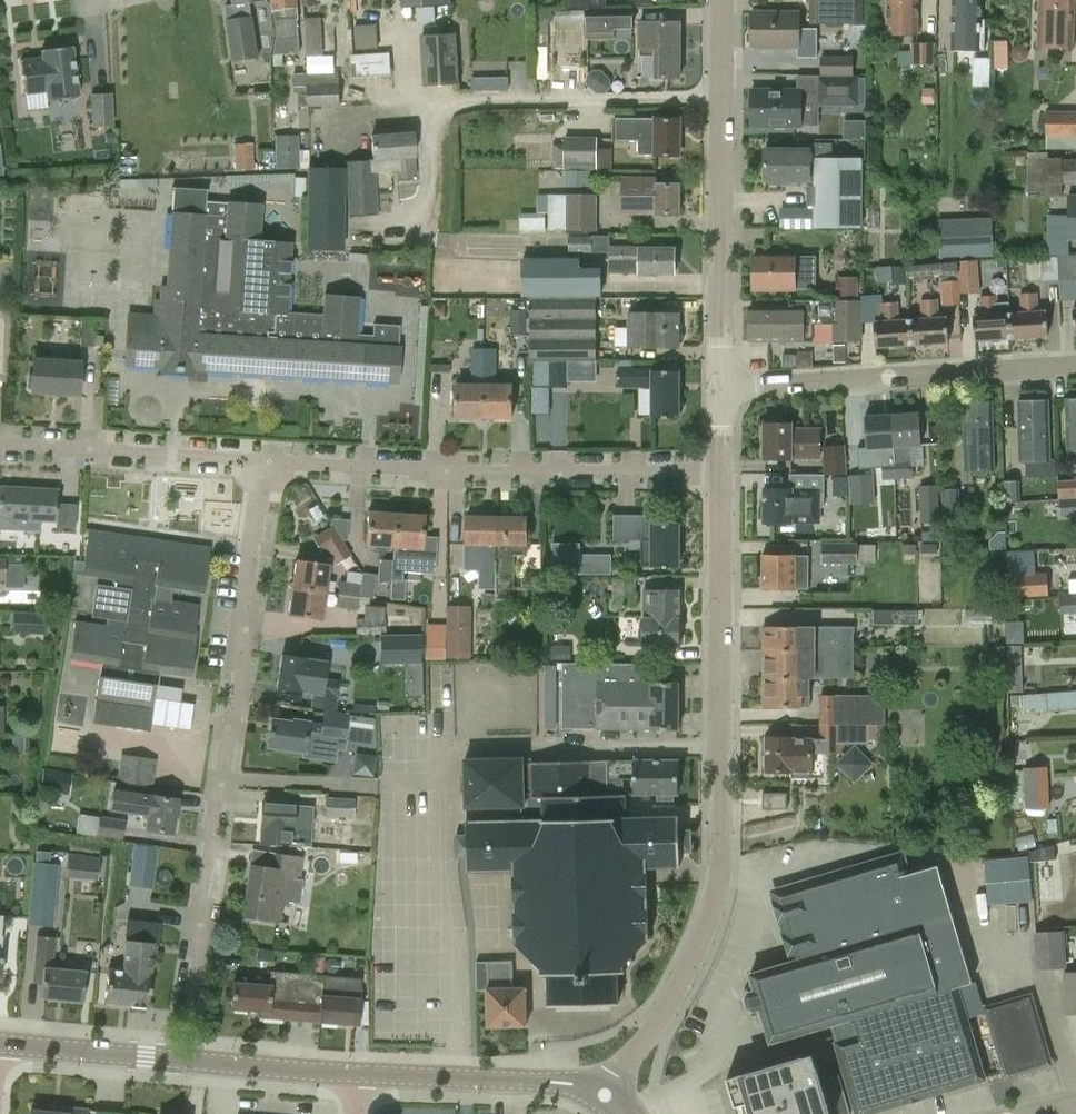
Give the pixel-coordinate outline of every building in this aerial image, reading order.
[(256,43),(252,16),(246,17),(246,12),(252,11),(250,1),(260,0),(233,0),(236,19),(226,20),(233,62),(258,58),(256,43)] [(273,66),(283,66),(283,54),(300,53),(300,46),(297,7),(297,0),(271,0),(275,42),(272,55),(273,66)] [(403,8),(417,7),(418,21),(436,20),(435,6),(448,5),(448,0),(403,0),(403,8)] [(606,9),(606,0),(569,0),(569,9),(606,9)] [(810,24),(862,24),(862,0),(810,0),(810,24)] [(917,35),(917,0),(887,0),(886,35),(917,35)] [(950,51),(984,52),(984,20),(980,20),(981,0),(952,0),(951,20),(950,51)] [(1074,0),(1039,0),(1037,49),(1072,50),(1074,0)] [(633,9),(586,10),(586,39),(615,38),(615,29),(633,28),(633,9)] [(547,79),(548,27),(552,23),(552,12),(539,12),(537,78),(547,79)] [(799,47),(799,57),(817,57),(817,29),(799,29),(799,12),(751,12),(751,47),(799,47)] [(380,45),(379,22),(357,23),(358,46),(380,45)] [(640,22),(640,57),(656,57),(655,78),(679,79),(680,22),(640,22)] [(424,85),(457,83),(454,33),(422,35),(424,85)] [(934,42),(910,42),(910,51),(903,51),(903,65),(934,66),(934,42)] [(1029,51),(1025,45),(1019,43),(1012,47),(1010,53),(1014,60),(1021,62),(1027,58),(1029,51)] [(323,46),(307,47),(307,56),(323,55),(323,46)] [(78,65),(74,66),(72,47),(41,50),(42,58),(20,60),(23,94),(45,91),(47,101),(77,98),(75,77),(79,77),(78,65)] [(820,75),(854,75),(854,57),(821,57),(820,75)] [(610,86),(610,78),(602,71),(595,71),(588,78),(588,85),(596,93),(603,93),(610,86)] [(307,82),(307,73),(293,74),(293,92),(307,91),(307,82)] [(859,75),(854,75),(820,75),(817,75),(817,83),(817,91),(800,92),(751,92),(751,128),(801,128),(801,114),(819,114),(819,106),(859,106),(859,83),(859,75)] [(509,90),(509,77),(471,77),(471,91),(509,90)] [(339,81),(307,82),(307,91),(308,106),(340,105),(339,81)] [(924,89),(924,103),(933,103),(933,89),(924,89)] [(111,92),(90,93),(92,127),(113,126),(111,92)] [(1047,149),(1075,149),(1075,136),(1075,111),(1047,111),(1047,149)] [(679,118),(639,118),(616,118),(615,141),(638,141),(638,154),(656,154),(656,155),(679,155),(679,118)] [(844,118),(844,138),(866,139),(866,118),(844,118)] [(377,206),(375,171),(396,170),(396,180),(415,179),(412,133),(371,136),(373,160),(346,162),(350,217),(377,215),(377,206)] [(298,135),(275,135),(275,167),(309,166),(308,150),(298,150),(298,135)] [(564,145),(564,170),(590,170),(597,170),(597,148),(597,137),(569,137),(564,137),(564,145)] [(252,143),(235,144),(234,144),(234,170),(253,170),(252,143)] [(766,150),(766,181),(809,181),(809,208),(813,208),(813,227),(862,228),(863,158),(833,158),(832,143),(808,143),(808,150),(766,150)] [(1062,155),(1062,152),(1028,152),(1028,196),(1062,196),(1061,184),(1075,184),(1075,159),(1062,159),(1062,155)] [(307,169),(306,237),(306,248),(342,249),(343,169),(307,169)] [(679,214),(679,195),(682,191),(682,188),(679,185),(679,184),(656,184),(656,178),(623,178),(623,214),(679,214)] [(128,312),(127,329),(124,365),(160,368),(160,373),(187,374),(186,381),(207,382),(207,370),(359,380),(397,382),(400,326),(399,325),(373,324),(373,335),(355,334),(358,298),(324,296),(323,316),(286,314),(291,244),(258,242),(261,205),(206,201),(206,189),(173,187),(171,213),(166,287),(160,286),(159,301),(154,300),(153,314),(128,312)] [(597,194),(569,194),(548,194),(548,230),(597,230),(597,194)] [(1068,241),(1075,241),(1075,194),(1068,194),(1068,215),(1068,240),(1068,241)] [(520,233),(544,232),(543,213),(519,214),(520,233)] [(941,219),(943,259),(992,257),(990,217),(941,219)] [(568,252),(569,252),(591,252),(591,236),(568,236),(568,252)] [(609,273),(675,274),(675,248),(609,247),(609,273)] [(1058,256),(1059,279),(1075,278),(1075,255),(1068,255),(1058,256)] [(1047,256),(1025,258),(1026,281),(1059,279),(1058,256),(1047,256)] [(794,257),(753,257),(753,290),(794,290),(794,288),(814,289),(814,258),(794,258),(794,257)] [(523,296),(569,295),(600,295),(600,269),(579,269),(579,259),(523,260),(523,296)] [(960,304),(960,294),(957,263),(957,261),(937,263),(907,265),(907,267),(907,276),(940,274),(940,281),(942,281),(944,305),(960,304)] [(957,263),(960,294),(979,293),(978,262),(973,262),(957,263)] [(890,266),(891,280),(904,279),(904,266),(890,266)] [(835,288),(839,288),(839,294),(855,294),(855,276),(839,276),(839,279),(835,279),(835,288)] [(1022,313),(1009,314),(1011,338),(1047,335),(1045,311),(1037,312),(1036,293),(1020,294),(1022,313)] [(976,340),(1011,338),(1009,314),(1009,302),(998,303),(997,296),(981,297),(982,315),(974,316),(976,340)] [(531,361),(533,361),(550,361),(569,361),(596,360),(595,298),(531,298),(531,361)] [(750,341),(860,341),(861,341),(861,300),(789,300),(789,306),(750,307),(750,341)] [(505,315),(504,301),(487,302),(488,316),(505,315)] [(922,321),(911,322),(913,346),(949,343),(947,320),(938,320),(937,301),(920,303),(922,321)] [(433,315),(444,315),(444,305),(433,304),(433,315)] [(913,346),(911,322),(898,323),(897,304),(882,305),(883,324),(875,325),(876,349),(913,346)] [(510,310),(510,335),(528,335),(528,310),(510,310)] [(679,313),(629,313),(629,347),(679,347),(679,313)] [(81,315),(80,346),(94,346),(94,345),(94,335),(95,316),(81,315)] [(103,336),(94,335),(94,345),(103,345),(103,336)] [(846,345),(833,345),(833,362),(846,362),(846,345)] [(485,417),(486,349),(471,349),(470,384),(457,384),(457,417),(485,417)] [(498,349),(486,349),(485,417),(512,418),(513,385),(498,385),(498,349)] [(811,352),(783,352),(783,367),(812,366),(811,352)] [(33,360),(32,374),(28,373),(27,388),(32,388),(31,392),(77,395),(79,363),(33,360)] [(550,387),(550,361),(533,361),(533,387),(550,387)] [(550,361),(550,387),(569,387),(569,361),(550,361)] [(681,401),(679,401),(679,372),(653,371),(653,368),(634,369),(619,369),(619,388),(645,388),(646,379),(652,379),(653,418),(679,418),(679,413),(680,412),(681,411),(682,411),(683,410),(683,409),(683,408),(683,407),(683,406),(683,405),(683,404),(683,403),(682,403),(681,401)] [(1068,447),(1075,447),(1075,399),(1067,399),(1068,447)] [(1021,461),(1050,460),(1049,400),(1019,401),(1021,461)] [(966,465),(993,465),(992,402),(965,402),(966,465)] [(919,414),(893,416),(898,479),(908,478),(908,466),(913,466),(912,447),(922,446),(919,414)] [(898,479),(893,416),(866,418),(868,450),(879,449),(880,474),(882,473),(883,480),(898,479)] [(819,459),(820,432),(792,431),(792,425),(764,425),(764,460),(793,461),(793,458),(819,459)] [(823,472),(823,474),(824,474),(847,474),(845,445),(822,446),(823,472)] [(824,474),(823,474),(789,474),(789,489),(764,489),(764,523),(792,523),(820,523),(820,507),(824,507),(824,474)] [(873,475),(849,476),(850,504),(875,503),(873,475)] [(1020,502),(1020,499),(1019,480),(1005,480),(1006,502),(1020,502)] [(938,485),(919,486),(920,523),(939,522),(938,485)] [(39,532),(39,520),(55,521),(55,527),(75,528),(76,504),(56,503),(57,489),(0,486),(0,530),(39,532)] [(942,515),(946,515),(959,515),(959,489),(941,489),(942,515)] [(393,548),(396,514),(368,512),(366,546),(393,548)] [(396,514),(393,548),(393,560),(391,578),(403,579),(404,571),(434,573),(437,537),(422,536),(423,515),(396,514)] [(654,516),(614,516),(615,536),(615,539),(641,539),(641,565),(653,565),(680,565),(680,562),(681,561),(681,555),(680,554),(679,536),(679,523),(654,523),(654,516)] [(469,553),(469,567),(484,567),(484,586),(498,586),(498,579),(498,544),(498,536),(499,517),(469,517),(469,536),(469,553)] [(498,598),(498,601),(513,601),(513,553),(527,554),(527,517),(499,517),(498,536),(498,544),(498,579),(498,586),(498,593),(498,594),(498,598)] [(328,518),(342,540),(347,540),(348,519),(328,518)] [(311,537),(320,553),(327,549),(336,562),(350,553),(331,525),(313,536),(311,537)] [(172,587),(203,592),(210,547),(88,529),(81,574),(112,579),(111,585),(95,583),(90,616),(106,618),(105,625),(75,620),(69,659),(100,664),(91,722),(148,731),(156,672),(190,677),(195,640),(192,639),(198,604),(170,600),(172,587)] [(1006,549),(1005,531),(997,531),(989,541),(989,550),(1006,549)] [(858,545),(858,542),(822,542),(822,564),(858,564),(858,562),(874,563),(875,545),(858,545)] [(553,543),(553,572),(580,572),(580,552),(580,543),(553,543)] [(903,543),(903,552),(916,552),(916,543),(903,543)] [(937,545),(922,545),(922,553),(937,553),(937,545)] [(1017,566),(1022,560),(1021,552),(1007,552),(1008,567),(1017,566)] [(795,589),(795,588),(808,588),(809,555),(795,555),(795,554),(763,554),(763,589),(795,589)] [(391,582),(391,578),(393,560),(379,559),(377,580),(391,582)] [(612,559),(612,574),(637,574),(637,559),(612,559)] [(296,560),(292,587),(325,592),(329,565),(296,560)] [(358,598),(358,596),(362,575),(361,574),(346,571),(345,582),(340,581),(338,594),(358,598)] [(362,575),(358,596),(372,599),(375,575),(361,574),(362,575)] [(1048,594),(1047,574),(1008,576),(1009,596),(1048,594)] [(544,604),(544,577),(524,577),(524,604),(544,604)] [(405,579),(403,579),(391,578),(391,582),(390,599),(403,599),(405,579)] [(636,578),(606,578),(605,594),(613,594),(613,607),(636,607),(636,578)] [(1067,580),(1068,593),(1075,592),(1075,579),(1067,580)] [(325,592),(292,587),(288,615),(321,620),(325,592)] [(680,646),(680,642),(682,641),(682,634),(680,633),(680,604),(682,603),(682,593),(680,591),(680,590),(652,589),(652,607),(645,607),(645,629),(641,629),(641,643),(645,643),(645,645),(680,646)] [(358,598),(338,594),(336,607),(356,611),(358,598)] [(1050,600),(1051,615),(1075,613),(1075,595),(1059,596),(1060,599),(1050,600)] [(385,633),(384,605),(363,606),(363,619),(355,619),(356,634),(385,633)] [(448,605),(447,625),(447,658),(471,658),(472,606),(448,605)] [(917,610),(874,610),(873,624),(917,625),(917,610)] [(12,632),(46,634),(47,613),(13,611),(12,632)] [(447,658),(447,625),(427,625),(427,658),(447,658)] [(765,666),(854,666),(854,626),(765,626),(765,666)] [(406,662),(423,662),(423,634),(379,634),(379,662),(406,662)] [(528,644),(532,659),(545,655),(541,640),(528,644)] [(548,646),(548,660),(570,660),(570,646),(548,646)] [(277,687),(311,693),(309,707),(334,711),(336,697),(337,697),(340,681),(302,675),(305,658),(283,654),(277,687)] [(561,665),(562,731),(679,729),(678,683),(642,684),(642,664),(561,665)] [(1007,665),(1008,691),(1023,691),(1022,665),(1007,665)] [(854,666),(765,666),(764,706),(811,706),(811,677),(854,678),(854,666)] [(372,708),(373,686),(357,685),(355,707),(372,708)] [(1047,694),(1048,712),(1057,711),(1069,701),(1069,693),(1047,694)] [(822,696),(822,724),(869,724),(869,741),(882,741),(882,737),(891,737),(891,725),(886,725),(886,696),(822,696)] [(304,751),(303,755),(334,760),(337,741),(344,742),(348,713),(323,710),(321,725),(308,723),(308,722),(292,720),(292,722),(272,719),(268,746),(304,751)] [(359,744),(375,746),(373,718),(362,716),(359,744)] [(869,724),(822,724),(822,739),(793,739),(793,738),(767,738),(767,752),(764,752),(764,766),(766,766),(766,772),(793,772),(793,779),(812,779),(812,753),(845,753),(845,743),(868,743),(868,741),(869,741),(869,724)] [(12,737),(12,752),(28,752),(28,737),(12,737)] [(876,763),(857,746),(838,766),(857,783),(876,763)] [(152,789),(152,787),(157,759),(120,753),(115,783),(152,789)] [(512,870),(512,872),(514,943),(541,968),(541,974),(548,974),(549,1006),(618,1004),(617,972),(624,972),(624,966),(649,940),(647,867),(680,866),(679,816),(626,817),(625,791),(624,791),(624,793),(608,793),(608,779),(634,778),(634,794),(657,794),(657,801),(673,801),(674,794),(679,794),(679,761),(607,761),(607,760),(590,761),(562,762),(523,763),(523,758),(464,759),(465,808),(523,807),(523,811),(543,810),(543,819),(466,821),(467,871),(512,870)] [(1047,807),(1049,807),(1049,806),(1047,767),(1027,769),(1024,770),(1024,780),(1026,808),(1047,807)] [(149,795),(149,796),(120,791),(117,811),(147,816),(145,829),(172,833),(177,799),(149,795)] [(762,793),(762,809),(787,810),(788,794),(762,793)] [(353,818),(353,817),(371,819),(373,799),(354,798),(354,799),(325,797),(323,816),(353,818)] [(292,844),(294,804),(262,802),(260,842),(292,844)] [(124,820),(98,816),(98,817),(78,814),(75,833),(95,836),(122,840),(124,820)] [(158,847),(134,844),(134,843),(131,864),(155,868),(158,847)] [(36,851),(35,862),(49,863),(49,852),(36,851)] [(77,878),(79,855),(68,854),(66,877),(77,878)] [(244,916),(280,922),(283,901),(299,904),(303,881),(300,881),(303,859),(275,854),(273,869),(252,865),(244,916)] [(1029,856),(984,859),(988,905),(1032,901),(1029,856)] [(748,993),(745,999),(748,1007),(753,1010),(760,1008),(770,1042),(833,1023),(853,1017),(859,1038),(839,1044),(859,1113),(986,1076),(959,986),(972,982),(938,865),(904,875),(899,858),(772,896),(792,962),(750,974),(755,991),(748,993)] [(35,863),(30,921),(50,923),(50,920),(53,918),(54,907),(51,905),(55,865),(35,863)] [(135,940),(152,942),(157,942),(159,924),(127,920),(122,971),(108,970),(104,1003),(128,1006),(135,940)] [(1035,969),(1066,968),(1064,931),(1033,932),(1035,969)] [(36,960),(33,983),(42,984),(41,997),(82,1001),(85,971),(53,968),(43,967),(44,959),(53,959),(56,937),(38,936),(36,960)] [(149,966),(152,942),(135,940),(128,1006),(147,1008),(151,967),(149,966)] [(295,968),(296,956),(273,953),(273,951),(256,949),(255,961),(272,963),(272,961),(286,962),(286,968),(295,968)] [(324,957),(315,957),(314,973),(323,973),(324,957)] [(513,960),(481,961),(477,962),(478,990),(488,989),(490,1027),(527,1026),(526,987),(514,988),(513,960)] [(323,988),(324,975),(270,970),(268,984),(231,981),(229,1008),(260,1011),(259,1017),(320,1022),(321,1004),(323,988)] [(1063,972),(1065,1015),(1075,1015),(1075,971),(1063,972)] [(361,978),(324,975),(323,988),(321,1004),(320,1022),(357,1025),(361,978)] [(1003,1069),(1049,1057),(1031,993),(986,1006),(1003,1069)] [(727,1078),(735,1106),(745,1103),(749,1113),(850,1113),(851,1113),(839,1074),(821,1079),(813,1053),(727,1078)] [(87,1108),(61,1105),(60,1112),(29,1108),(29,1113),(86,1113),(87,1108)]
